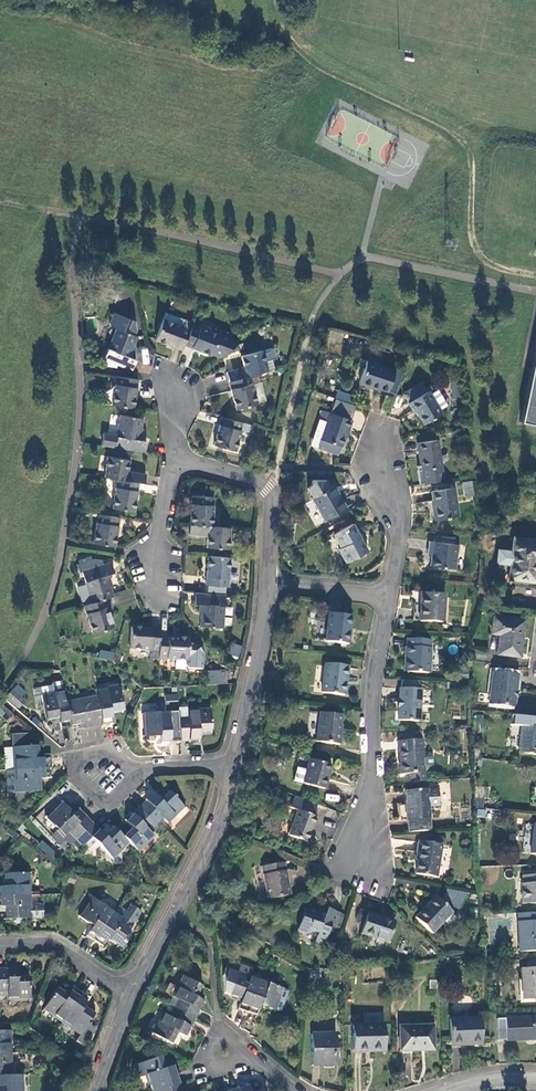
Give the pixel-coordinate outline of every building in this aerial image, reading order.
[(102,359),(129,370),(134,360),(128,358),(132,351),(129,350),(135,337),(131,335),(134,329),(132,321),(113,313),(109,324),(109,326),(110,327),(115,329),(102,359)] [(165,313),(162,320),(182,326),(184,319),(165,313)] [(154,341),(182,350),(183,346),(191,324),(192,322),(184,319),(182,326),(162,320),(154,341)] [(221,358),(226,353),(239,341),(230,338),(231,336),(232,333),(220,329),(218,334),(191,324),(183,346),(211,355),(211,354),(221,358)] [(520,423),(535,426),(535,346),(520,423)] [(268,371),(275,369),(272,360),(277,358),(274,348),(263,351),(268,371)] [(227,372),(229,381),(251,375),(268,371),(263,351),(243,356),(246,367),(247,371),(243,372),(242,368),(227,372)] [(385,393),(386,391),(393,394),(400,375),(392,372),(364,361),(356,384),(368,388),(368,387),(385,393)] [(251,375),(229,381),(236,409),(258,404),(251,375)] [(109,404),(131,408),(136,379),(114,376),(109,404)] [(438,410),(445,405),(435,390),(427,394),(425,391),(424,392),(418,383),(402,394),(409,403),(407,404),(413,413),(414,412),(423,425),(440,413),(438,410)] [(347,430),(349,431),(357,408),(335,400),(329,414),(322,412),(310,446),(337,456),(344,438),(347,430)] [(130,450),(143,452),(144,447),(145,442),(140,441),(142,433),(139,432),(142,419),(119,415),(115,436),(101,433),(99,445),(116,448),(130,450)] [(253,426),(223,418),(215,447),(236,452),(242,431),(251,433),(253,426)] [(442,482),(437,441),(417,443),(420,465),(415,466),(418,485),(442,482)] [(129,459),(130,450),(116,448),(115,457),(129,459)] [(139,483),(144,483),(145,474),(131,471),(130,475),(126,474),(127,471),(129,460),(129,459),(115,457),(109,456),(105,477),(117,479),(139,483)] [(134,512),(139,483),(117,479),(112,508),(134,512)] [(324,521),(345,509),(337,495),(336,496),(331,487),(329,488),(325,480),(311,481),(307,489),(311,497),(311,498),(324,521)] [(472,480),(462,482),(464,498),(475,497),(472,480)] [(457,518),(454,490),(431,492),(432,509),(430,510),(432,521),(457,518)] [(193,493),(189,523),(211,525),(215,496),(193,493)] [(93,543),(114,547),(119,518),(98,514),(93,543)] [(211,525),(189,523),(188,533),(204,535),(204,530),(207,531),(206,535),(205,546),(227,549),(230,528),(211,525)] [(366,552),(351,525),(332,536),(339,549),(337,550),(344,564),(366,552)] [(512,538),(511,552),(497,551),(496,564),(510,565),(509,568),(513,569),(512,580),(535,583),(535,556),(535,552),(535,540),(512,538)] [(453,552),(454,544),(427,541),(426,554),(431,555),(430,567),(455,569),(456,552),(453,552)] [(229,557),(207,555),(204,584),(226,587),(229,557)] [(111,596),(112,595),(108,580),(110,579),(108,572),(113,570),(111,562),(103,564),(97,566),(95,558),(77,563),(79,571),(82,571),(91,602),(111,596)] [(225,594),(195,591),(194,602),(199,603),(198,611),(201,611),(199,625),(222,627),(225,594)] [(442,623),(444,593),(422,592),(419,622),(442,623)] [(91,602),(83,604),(92,633),(119,624),(111,596),(91,602)] [(347,647),(351,618),(328,615),(324,644),(347,647)] [(519,658),(524,620),(494,616),(492,633),(500,634),(497,655),(519,658)] [(159,638),(160,629),(130,629),(129,650),(151,651),(151,659),(159,660),(159,651),(159,638)] [(188,639),(159,638),(159,651),(159,660),(186,661),(185,666),(188,669),(202,669),(203,654),(193,644),(188,644),(188,639)] [(429,673),(431,640),(408,639),(407,647),(406,646),(405,656),(408,656),(407,672),(429,673)] [(228,653),(237,658),(242,647),(233,643),(228,653)] [(113,661),(115,652),(100,649),(98,657),(113,661)] [(486,660),(487,652),(476,651),(475,659),(486,660)] [(344,696),(347,668),(324,665),(320,693),(344,696)] [(513,707),(517,675),(492,671),(488,704),(513,707)] [(220,672),(208,673),(209,685),(220,684),(220,672)] [(64,693),(63,687),(41,691),(42,696),(42,697),(64,693)] [(97,697),(102,725),(112,723),(110,713),(123,712),(118,688),(96,692),(97,697)] [(419,722),(420,689),(398,689),(398,721),(419,722)] [(17,708),(24,701),(11,690),(5,698),(17,708)] [(272,703),(274,694),(265,692),(263,701),(272,703)] [(61,728),(70,726),(66,702),(64,693),(42,697),(42,696),(37,697),(39,707),(44,706),(46,720),(59,718),(61,728)] [(177,693),(164,695),(166,711),(179,709),(177,693)] [(66,702),(70,726),(81,724),(82,728),(102,725),(97,697),(66,702)] [(13,716),(0,705),(0,706),(0,716),(8,723),(13,716)] [(179,718),(179,741),(198,740),(198,732),(211,731),(210,710),(187,712),(187,718),(179,718)] [(164,742),(179,741),(179,718),(169,719),(168,713),(148,714),(149,737),(164,736),(164,742)] [(315,744),(317,744),(339,746),(341,735),(338,735),(340,717),(318,714),(315,744)] [(521,726),(518,753),(535,755),(535,728),(521,726)] [(421,732),(403,732),(404,742),(421,741),(421,732)] [(409,775),(410,782),(425,781),(424,771),(430,771),(434,767),(433,757),(429,754),(423,754),(422,740),(421,741),(404,742),(398,742),(400,775),(409,775)] [(300,750),(314,754),(317,744),(315,744),(302,742),(300,750)] [(15,770),(49,769),(48,759),(38,760),(38,747),(14,748),(15,770)] [(6,770),(15,770),(14,748),(4,749),(5,770),(6,770)] [(323,791),(330,767),(309,761),(302,784),(323,791)] [(49,778),(49,769),(15,770),(6,770),(6,792),(14,792),(14,802),(30,801),(30,792),(40,791),(40,778),(49,778)] [(405,791),(407,820),(408,832),(430,831),(429,809),(441,808),(440,783),(427,784),(427,790),(405,791)] [(139,807),(155,824),(162,818),(166,822),(182,806),(169,792),(159,800),(153,794),(139,807)] [(307,843),(316,817),(312,816),(316,805),(293,797),(289,809),(297,811),(288,836),(307,843)] [(291,800),(285,798),(283,806),(288,809),(291,800)] [(75,840),(92,823),(78,810),(74,814),(64,804),(48,820),(58,830),(64,837),(63,838),(70,845),(75,840)] [(149,830),(155,824),(139,807),(125,821),(132,828),(122,837),(127,841),(136,851),(153,835),(149,830)] [(104,836),(92,823),(75,840),(82,846),(90,837),(111,858),(127,841),(122,837),(113,827),(104,836)] [(64,837),(58,830),(51,836),(64,850),(70,845),(63,838),(64,837)] [(419,854),(418,861),(415,875),(436,878),(441,844),(417,840),(415,853),(419,854)] [(54,861),(58,856),(50,848),(45,854),(54,861)] [(289,895),(282,862),(260,867),(268,899),(289,895)] [(28,896),(27,873),(3,874),(4,887),(0,887),(0,897),(28,896)] [(523,876),(523,884),(521,884),(522,905),(535,904),(535,875),(523,876)] [(0,897),(0,907),(5,907),(6,920),(15,920),(25,919),(41,919),(43,916),(43,907),(40,905),(29,906),(28,896),(0,897)] [(432,934),(452,913),(435,898),(415,919),(432,934)] [(86,935),(94,941),(114,913),(94,899),(81,917),(92,926),(86,935)] [(114,913),(94,941),(102,946),(108,937),(124,948),(129,940),(125,936),(133,925),(142,911),(131,904),(126,911),(121,918),(114,913)] [(126,911),(118,906),(114,913),(121,918),(126,911)] [(334,928),(339,914),(325,909),(324,913),(304,907),(296,931),(306,934),(307,931),(317,934),(315,941),(323,944),(329,926),(334,928)] [(345,916),(339,914),(334,928),(341,930),(345,916)] [(387,942),(394,923),(367,914),(360,934),(387,942)] [(518,914),(520,952),(535,951),(535,914),(518,914)] [(522,1000),(535,999),(535,961),(528,961),(528,969),(521,969),(522,1000)] [(230,980),(227,990),(231,992),(230,995),(242,999),(238,1009),(248,1013),(259,981),(250,978),(253,971),(252,969),(241,966),(237,976),(235,981),(230,980)] [(0,969),(0,998),(30,997),(29,977),(16,977),(16,969),(0,969)] [(179,1001),(175,1009),(195,1019),(204,1002),(196,998),(202,987),(184,977),(173,997),(179,1001)] [(274,1010),(282,989),(259,981),(248,1013),(257,1016),(260,1005),(274,1010)] [(63,1021),(82,993),(73,987),(71,989),(65,985),(62,991),(57,988),(44,1008),(63,1021)] [(286,990),(282,989),(274,1010),(279,1011),(286,990)] [(89,998),(82,993),(63,1021),(80,1033),(75,1040),(83,1046),(93,1031),(86,1026),(88,1023),(95,1013),(84,1006),(89,998)] [(195,1019),(175,1009),(171,1017),(165,1014),(155,1034),(172,1044),(178,1032),(186,1036),(195,1019)] [(497,1019),(498,1043),(535,1041),(535,1018),(497,1019)] [(481,1047),(480,1020),(450,1020),(451,1046),(470,1045),(470,1047),(481,1047)] [(95,1028),(88,1023),(86,1026),(93,1031),(95,1028)] [(383,1051),(383,1025),(354,1025),(355,1049),(373,1049),(373,1052),(383,1051)] [(433,1050),(433,1027),(401,1027),(401,1051),(433,1050)] [(9,1054),(8,1031),(0,1032),(0,1055),(9,1054)] [(337,1066),(336,1034),(311,1035),(312,1066),(337,1066)] [(0,1055),(0,1077),(9,1076),(9,1054),(0,1055)] [(179,1085),(173,1066),(166,1068),(162,1057),(143,1063),(149,1085),(155,1083),(158,1090),(160,1090),(179,1085)] [(0,1077),(0,1090),(20,1090),(20,1076),(9,1076),(0,1077)]
